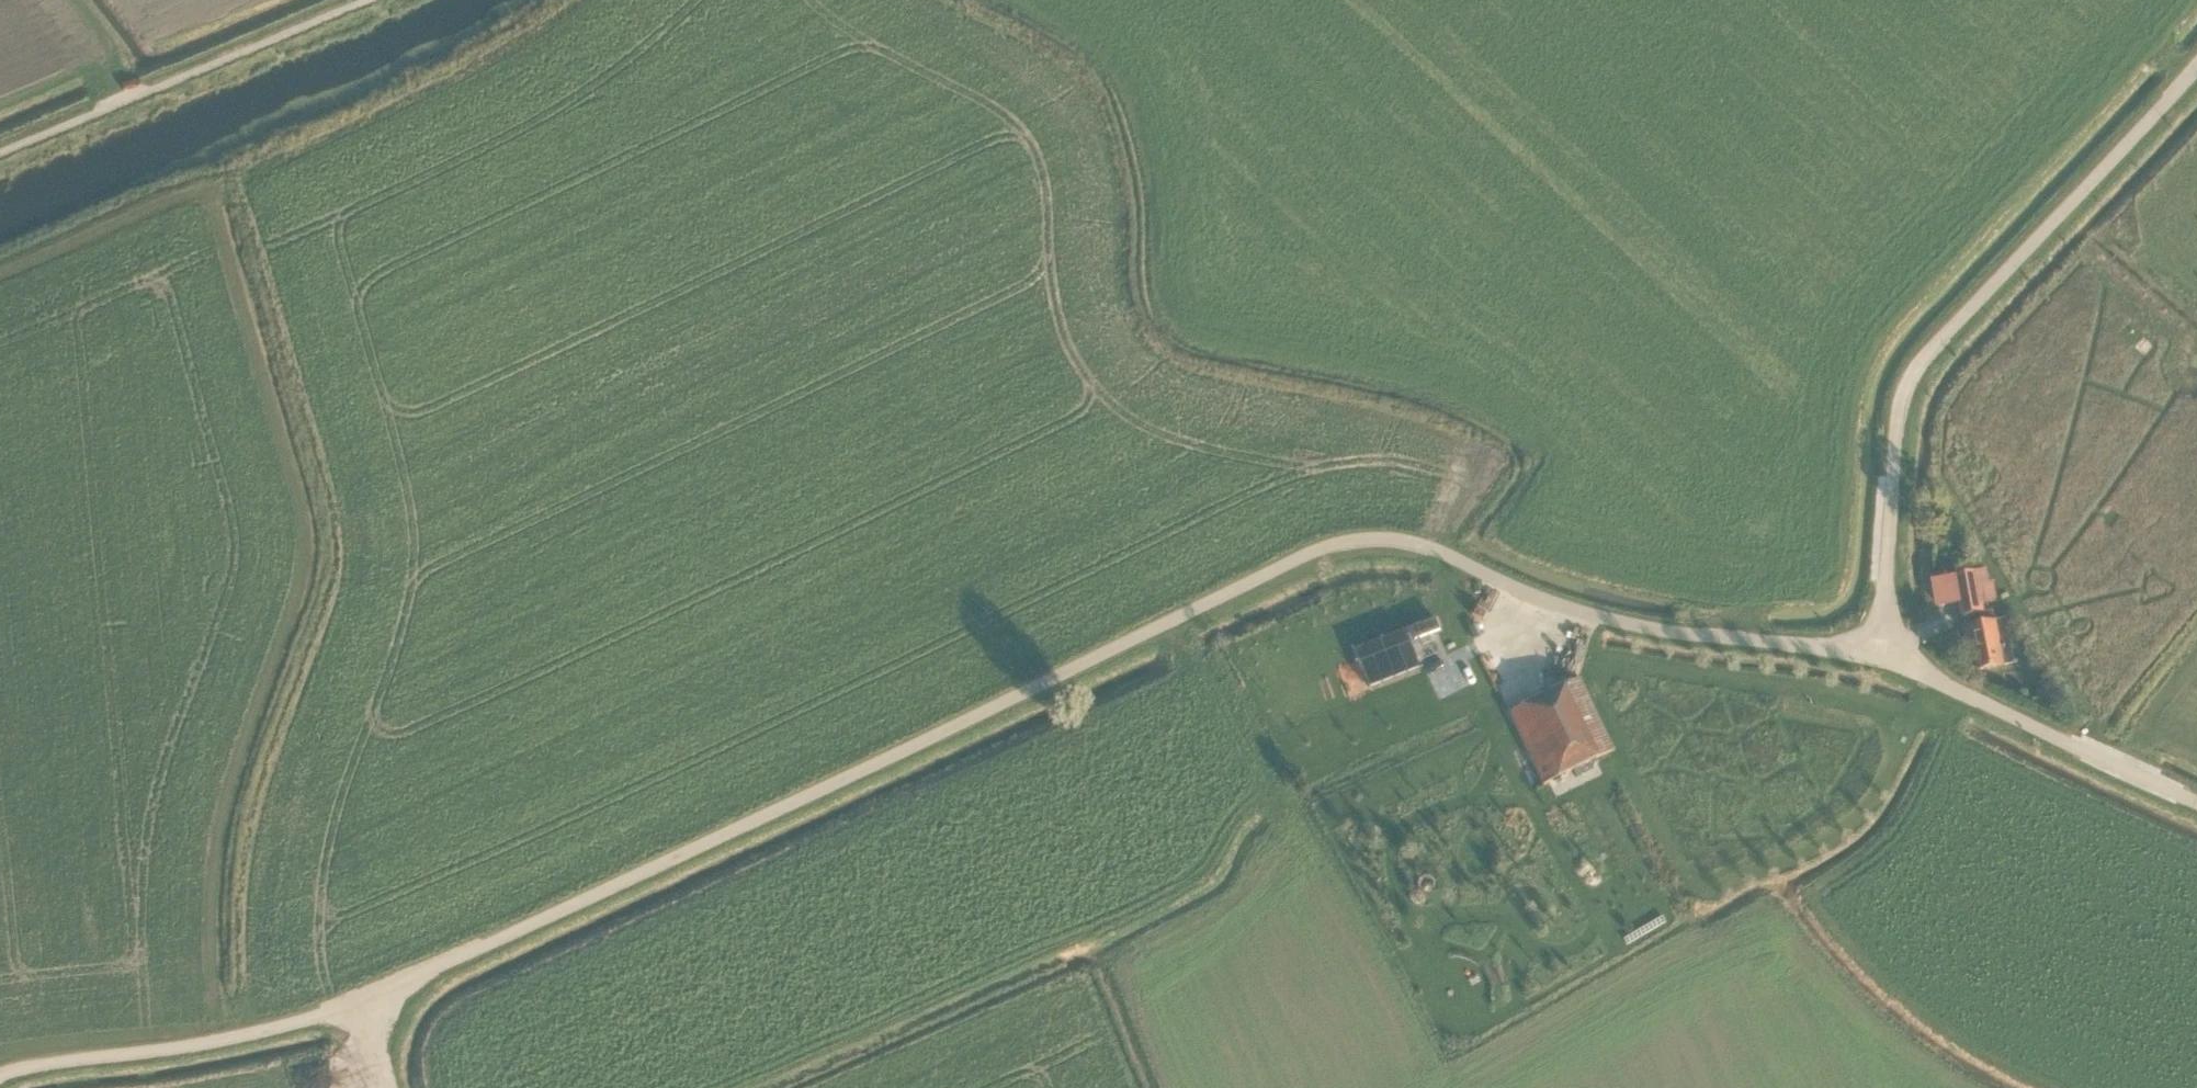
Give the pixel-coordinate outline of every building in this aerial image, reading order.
[(1977,571),(1955,576),(1963,617),(1968,616),(1970,626),(1990,622),(1988,612),(1985,613),(1977,571)] [(2004,633),(2001,620),(1990,622),(1970,626),(1965,627),(1970,647),(1974,646),(1980,671),(2015,664),(2009,632),(2004,633)] [(1419,668),(1404,631),(1354,651),(1368,688),(1419,668)] [(2042,698),(2050,694),(2043,680),(2035,684),(2042,698)] [(1559,830),(1606,807),(1556,705),(1447,758),(1498,862),(1505,878),(1509,887),(1504,890),(1512,908),(1518,905),(1528,925),(1559,910),(1536,863),(1520,871),(1515,861),(1563,838),(1559,830)]
